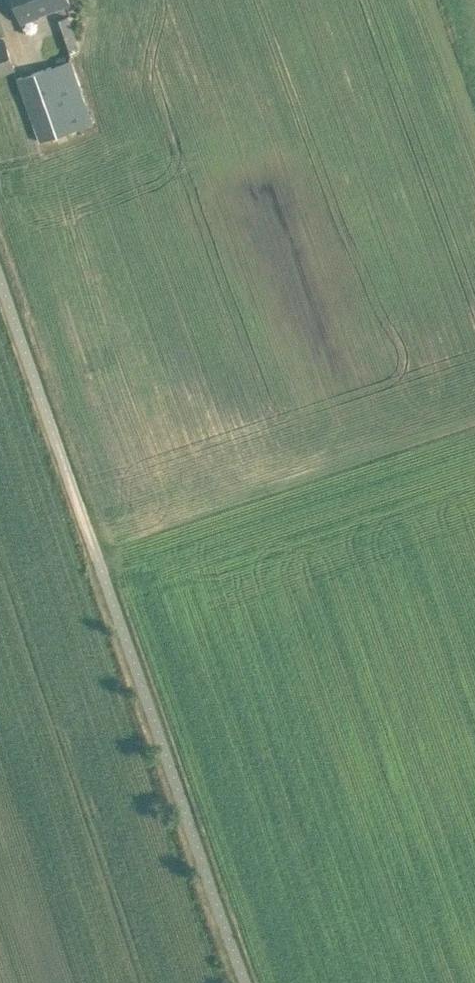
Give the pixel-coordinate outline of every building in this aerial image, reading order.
[(39,15),(38,12),(70,1),(69,0),(14,0),(21,21),(39,15)] [(67,16),(58,19),(70,51),(71,50),(79,47),(67,16)] [(15,67),(5,38),(0,40),(0,72),(15,67)] [(41,142),(95,122),(72,57),(17,77),(41,142)]
